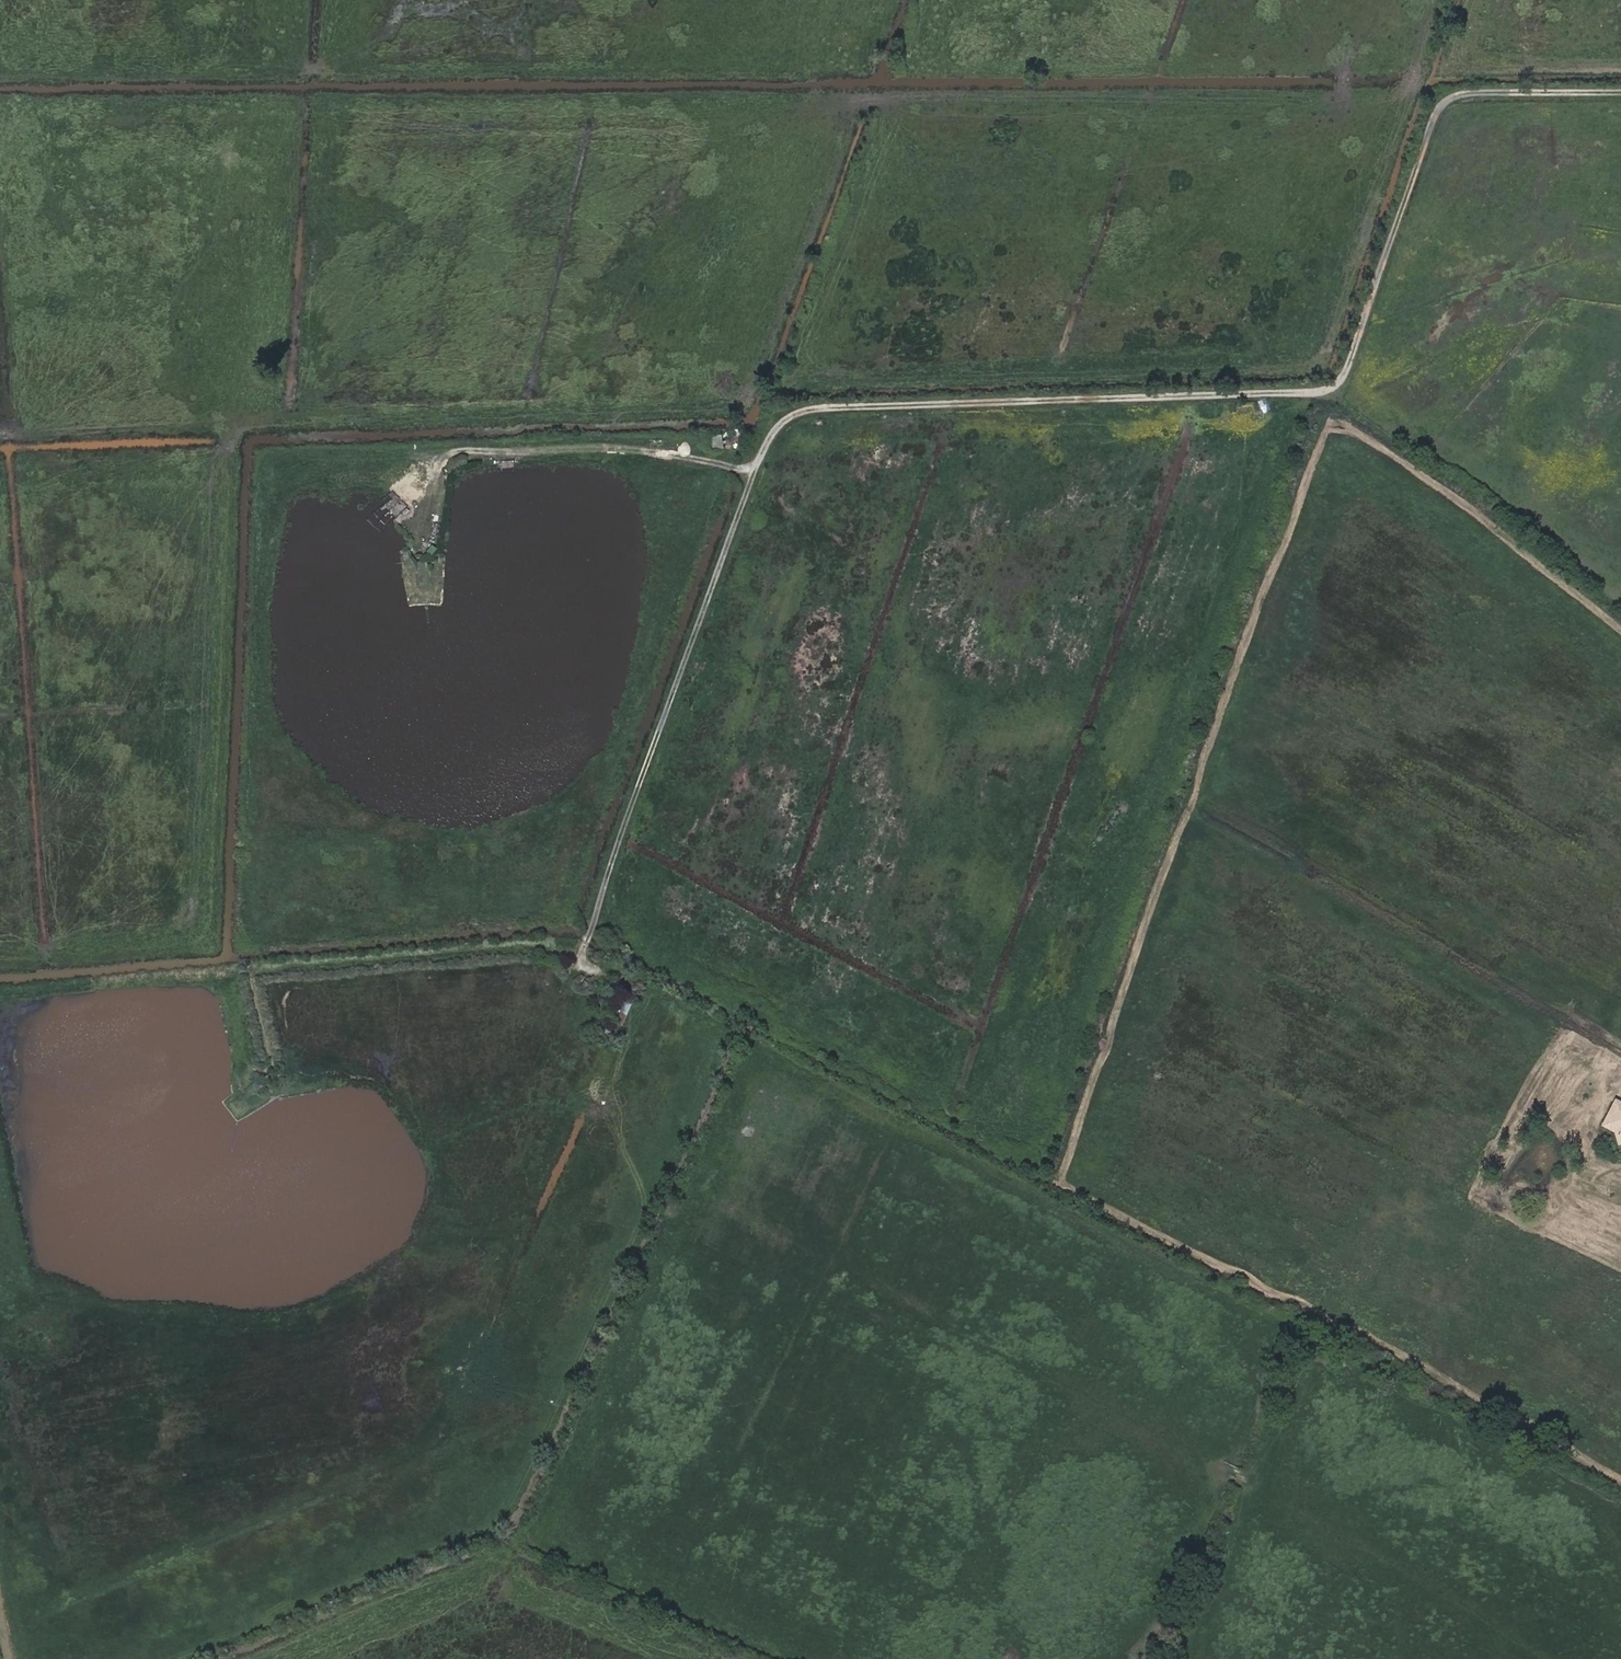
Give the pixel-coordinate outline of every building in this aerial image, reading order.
[(723,433),(708,435),(709,449),(725,447),(723,433)] [(246,850),(247,841),(237,840),(236,850),(246,850)] [(1583,1084),(1581,1093),(1592,1096),(1594,1087),(1583,1084)] [(1615,1101),(1602,1125),(1614,1131),(1617,1143),(1620,1142),(1620,1104),(1615,1101)]
